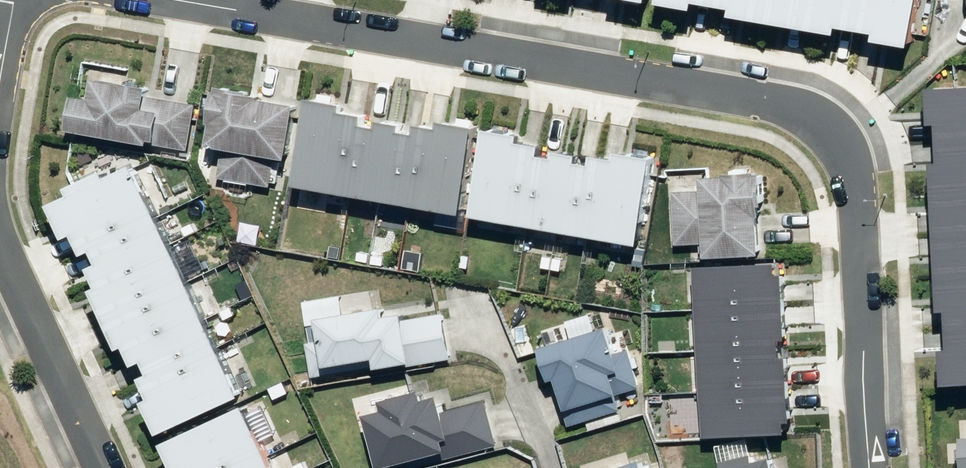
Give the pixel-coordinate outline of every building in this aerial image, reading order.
[(735,10),(842,28),(844,17),(878,23),(876,34),(927,43),(934,0),(736,0),(735,10)] [(66,82),(60,120),(189,142),(198,95),(140,85),(142,77),(86,67),(83,85),(66,82)] [(929,82),(931,115),(941,114),(943,154),(933,154),(940,301),(952,301),(954,336),(942,337),(944,373),(965,372),(965,81),(929,82)] [(223,87),(215,139),(230,142),(226,172),(273,179),(277,148),(290,150),(298,97),(223,87)] [(315,92),(301,183),(468,208),(482,118),(449,113),(447,124),(425,120),(423,130),(408,127),(410,119),(392,117),(391,125),(370,122),(372,112),(351,109),(353,98),(315,92)] [(489,121),(475,211),(642,237),(656,146),(622,141),(621,152),(598,149),(597,158),(582,156),(583,148),(566,145),(564,153),(544,150),(545,140),(525,137),(526,126),(489,121)] [(247,382),(141,158),(121,168),(117,158),(76,177),(80,187),(55,198),(70,230),(81,225),(106,278),(96,283),(125,343),(134,338),(159,392),(151,396),(163,421),(247,382)] [(765,169),(707,171),(708,187),(679,188),(681,239),(710,238),(710,252),(765,250),(763,204),(766,204),(765,169)] [(790,256),(704,260),(712,430),(798,426),(795,350),(785,351),(784,329),(793,329),(790,256)] [(310,338),(316,370),(409,355),(409,359),(453,351),(446,312),(411,318),(409,307),(390,310),(389,303),(321,315),(325,335),(310,338)] [(612,324),(546,344),(555,373),(561,371),(576,419),(622,404),(618,389),(642,382),(631,345),(619,349),(612,324)] [(372,410),(386,461),(411,455),(412,461),(499,439),(488,396),(448,407),(445,393),(429,397),(426,387),(390,396),(392,405),(372,410)] [(248,400),(165,439),(177,465),(185,461),(188,467),(280,467),(248,400)] [(776,451),(724,463),(726,467),(780,467),(776,451)] [(646,456),(610,466),(611,467),(649,467),(646,456)]
